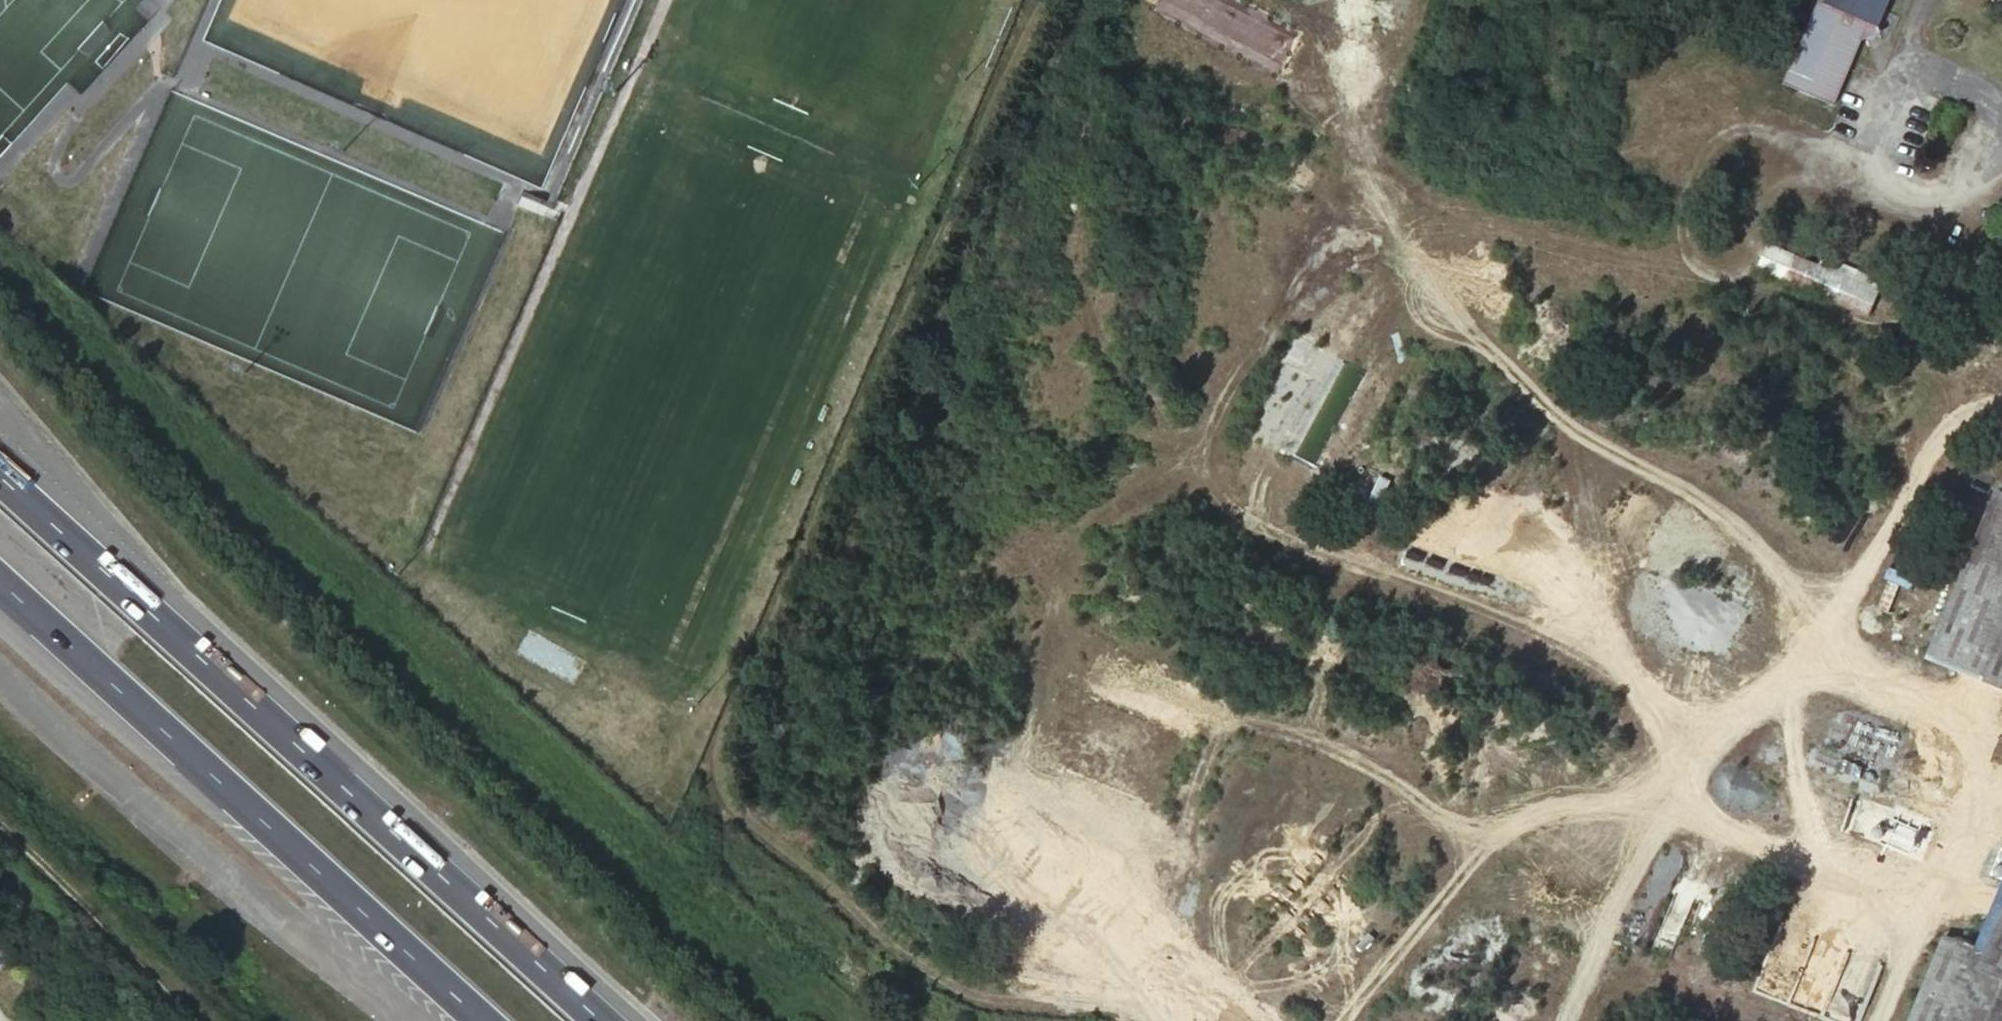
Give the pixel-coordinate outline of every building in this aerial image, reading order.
[(1876,27),(1888,0),(1827,0),(1825,5),(1869,23),(1876,27)] [(1869,23),(1825,5),(1818,2),(1782,86),(1833,107),(1860,43),(1869,23)] [(1880,34),(1876,27),(1869,23),(1860,43),(1880,34)] [(1769,245),(1758,270),(1867,318),(1882,282),(1823,257),(1819,267),(1769,245)] [(1996,492),(1927,660),(2001,691),(2001,494),(1996,492)] [(2001,959),(2001,884),(1976,948),(2001,959)] [(1976,948),(1943,934),(1906,1020),(2001,1020),(2001,959),(1976,948)]
